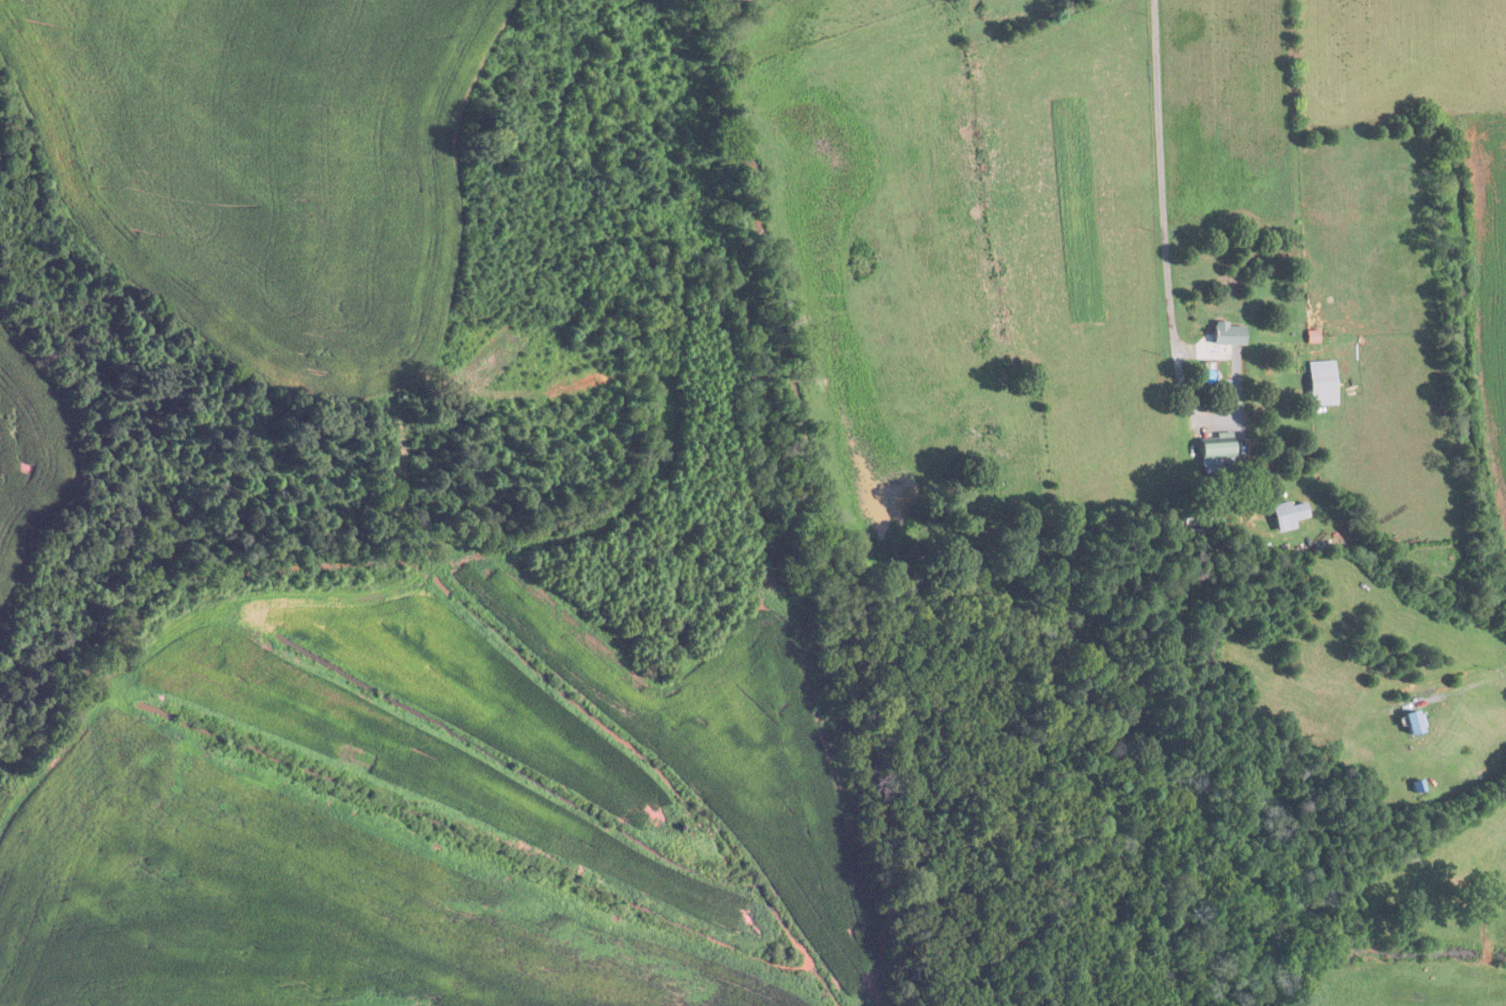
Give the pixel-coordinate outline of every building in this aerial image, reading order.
[(1245,344),(1245,323),(1214,323),(1214,344),(1245,344)] [(1202,472),(1234,472),(1233,434),(1201,434),(1202,472)] [(1310,517),(1307,501),(1291,505),(1289,500),(1272,504),(1278,532),(1297,528),(1295,520),(1310,517)] [(1411,735),(1425,732),(1419,711),(1406,714),(1411,735)]
